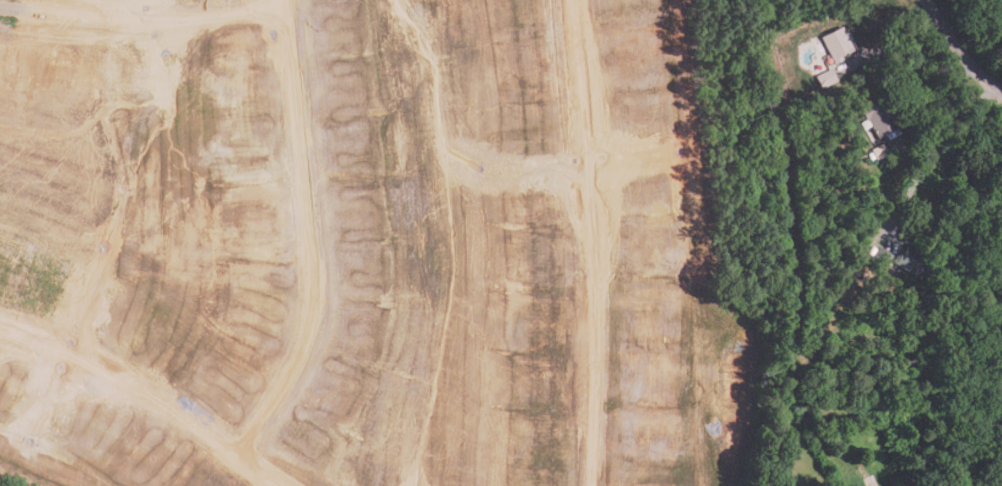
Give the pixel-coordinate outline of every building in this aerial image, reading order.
[(835,64),(821,38),(843,27),(844,29),(848,27),(854,37),(849,40),(854,50),(844,56),(846,58),(835,64)] [(822,89),(816,76),(833,68),(839,81),(822,89)] [(880,138),(873,125),(866,129),(862,123),(867,120),(860,108),(882,96),(889,109),(886,110),(889,115),(890,114),(902,134),(889,141),(886,135),(880,138)] [(841,139),(849,133),(853,139),(845,144),(841,139)] [(890,156),(879,162),(873,150),(884,144),(890,156)] [(887,269),(872,260),(880,246),(895,256),(887,269)] [(921,281),(895,264),(895,261),(899,255),(903,255),(908,247),(933,263),(921,281)]
